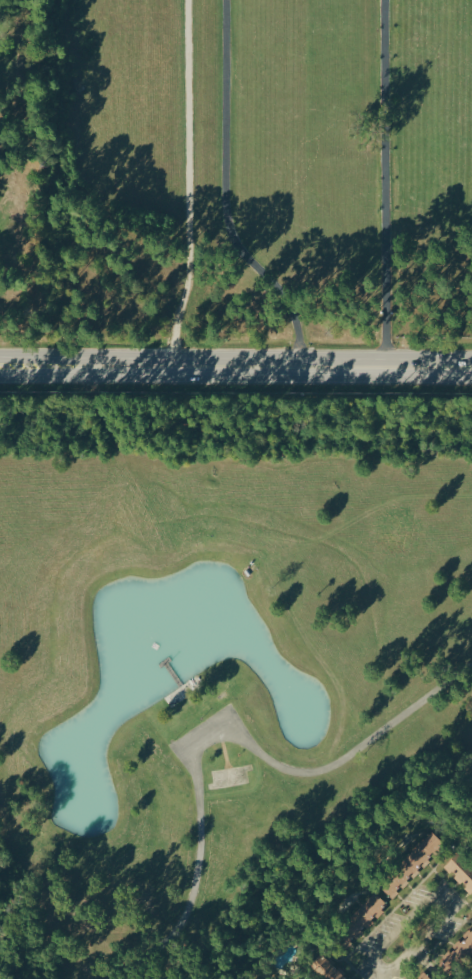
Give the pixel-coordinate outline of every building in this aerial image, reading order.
[(378,884),(391,897),(446,844),(433,831),(378,884)] [(457,853),(444,866),(471,893),(471,867),(457,853)] [(356,936),(388,903),(375,891),(344,924),(356,936)]
